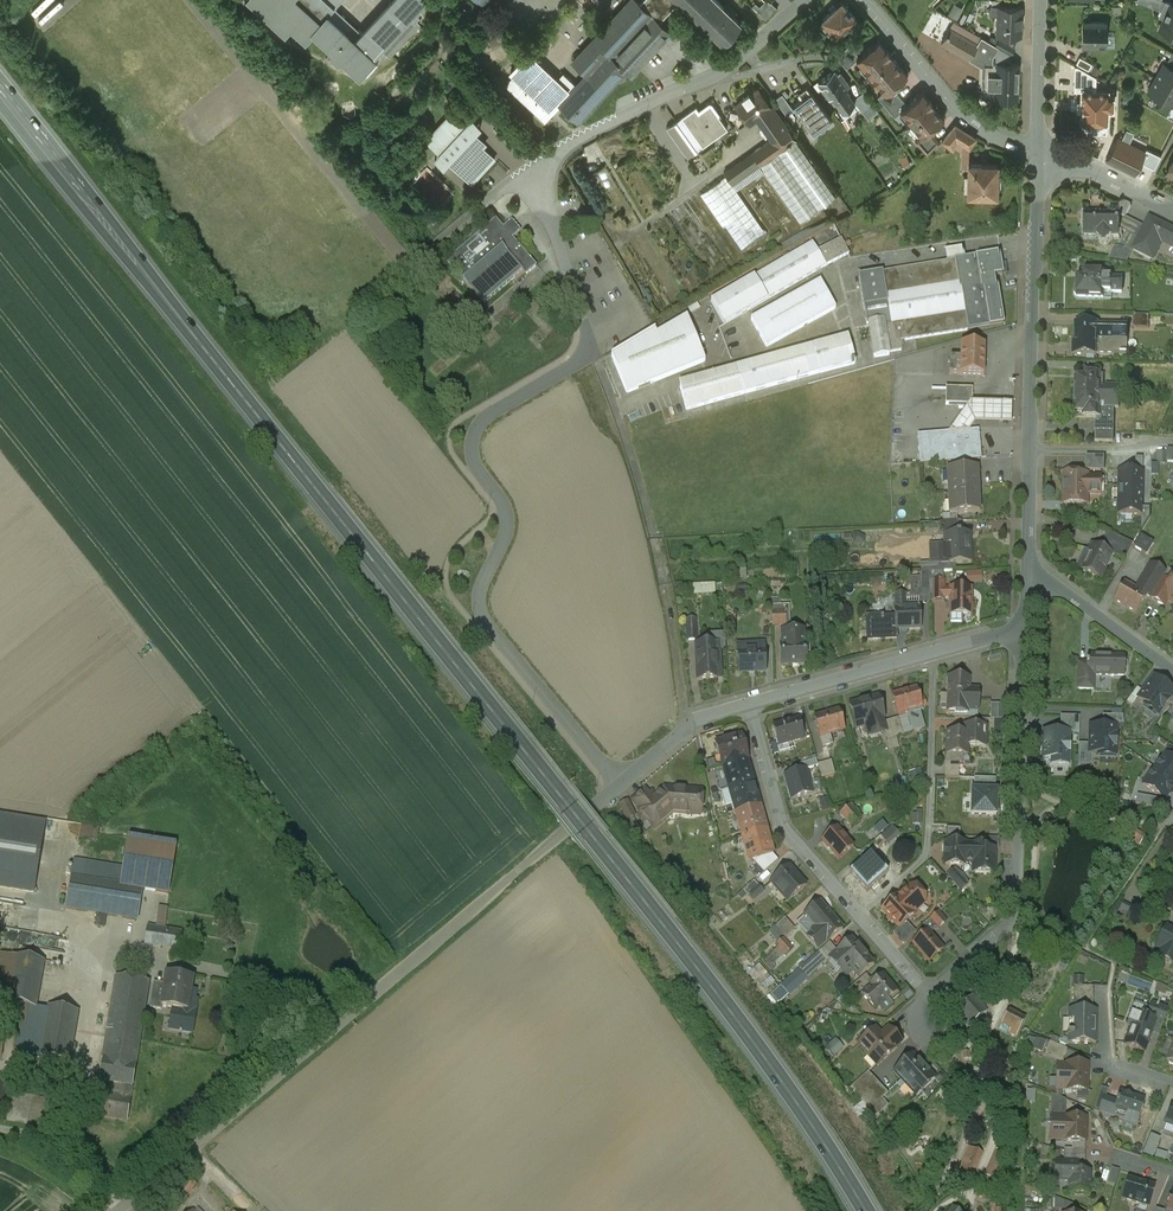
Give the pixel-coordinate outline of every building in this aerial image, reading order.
[(285,30),(291,24),(305,37),(312,30),(313,30),(333,49),(331,51),(338,58),(341,55),(359,73),(373,57),(371,55),(380,46),(389,54),(390,54),(389,53),(418,22),(418,23),(419,22),(414,18),(419,12),(416,9),(424,0),(390,0),(361,31),(362,32),(360,35),(332,9),(340,0),(252,0),(285,30)] [(587,73),(607,52),(625,68),(625,69),(630,74),(670,31),(658,20),(666,13),(668,15),(672,11),(670,8),(677,1),(678,0),(642,0),(639,3),(636,0),(629,0),(573,61),(587,73)] [(677,1),(723,42),(740,24),(716,0),(678,0),(677,1)] [(1165,0),(1161,8),(1167,10),(1159,29),(1172,35),(1172,4),(1165,0)] [(840,1),(822,18),(822,19),(816,24),(825,32),(830,27),(837,34),(855,17),(840,1)] [(1022,6),(998,6),(997,35),(1021,36),(1022,6)] [(951,14),(958,19),(962,11),(955,7),(951,14)] [(808,14),(799,23),(805,29),(814,20),(808,14)] [(1105,23),(1084,23),(1083,42),(1099,42),(1099,46),(1104,46),(1105,23)] [(978,43),(951,28),(944,39),(942,43),(969,59),(970,58),(979,44),(978,43)] [(996,44),(981,37),(978,43),(979,44),(970,58),(983,66),(983,63),(987,56),(993,56),(999,46),(996,44)] [(1016,47),(999,38),(996,44),(999,46),(1012,54),(1016,47)] [(877,40),(871,45),(871,44),(862,52),(862,53),(857,58),(856,58),(856,59),(857,59),(869,74),(891,55),(889,53),(890,53),(890,52),(886,48),(886,47),(885,48),(878,40),(877,40)] [(607,52),(587,73),(576,84),(559,103),(560,104),(577,120),(584,112),(586,114),(594,104),(593,103),(625,69),(625,68),(607,52)] [(559,103),(576,84),(563,72),(556,79),(527,53),(510,71),(513,74),(504,84),(544,121),(560,104),(559,103)] [(891,55),(869,74),(884,91),(885,92),(892,86),(906,74),(907,74),(906,73),(891,55)] [(993,56),(987,56),(983,63),(983,66),(983,82),(990,82),(989,88),(997,88),(998,63),(993,62),(993,56)] [(1091,63),(1079,57),(1076,63),(1088,69),(1091,63)] [(1019,63),(998,63),(997,88),(996,98),(1018,99),(1019,63)] [(1163,63),(1156,77),(1172,87),(1172,69),(1163,63)] [(1082,90),(1095,90),(1096,76),(1077,66),(1075,66),(1074,90),(1082,91),(1082,90)] [(839,77),(834,69),(818,81),(830,98),(832,97),(842,110),(854,100),(845,87),(849,85),(842,75),(839,77)] [(1156,77),(1148,91),(1172,105),(1172,103),(1172,87),(1156,77)] [(884,91),(878,95),(877,96),(878,96),(884,104),(897,93),(892,87),(892,86),(885,92),(884,91)] [(744,99),(736,105),(749,123),(760,115),(771,129),(783,121),(772,105),(770,106),(758,89),(750,95),(749,94),(743,98),(744,99)] [(1095,90),(1082,90),(1082,91),(1081,101),(1077,101),(1077,110),(1081,110),(1081,121),(1106,122),(1107,110),(1111,110),(1112,95),(1107,95),(1107,91),(1095,90)] [(810,91),(793,104),(813,131),(830,118),(810,91)] [(871,102),(863,91),(856,96),(865,107),(871,102)] [(921,91),(912,99),(909,99),(909,102),(907,104),(900,110),(911,123),(933,104),(932,103),(933,102),(932,101),(932,102),(928,98),(929,97),(928,97),(927,98),(922,92),(922,91),(921,91)] [(794,109),(782,93),(775,98),(786,114),(794,109)] [(897,93),(884,104),(894,115),(894,116),(895,115),(900,110),(907,104),(906,103),(897,93)] [(933,104),(911,123),(921,135),(922,135),(929,129),(931,127),(934,127),(934,125),(943,117),(944,117),(943,116),(933,104)] [(707,105),(698,112),(694,107),(681,116),(702,145),(727,127),(712,106),(707,105)] [(466,125),(452,112),(425,140),(440,154),(435,159),(443,167),(448,162),(472,184),(495,158),(483,147),(486,144),(475,133),(481,127),(472,119),(466,125)] [(702,145),(681,116),(666,127),(687,156),(702,145)] [(955,123),(941,140),(952,148),(957,139),(963,144),(969,148),(976,137),(955,123)] [(775,136),(753,152),(761,163),(794,140),(795,139),(787,128),(775,136)] [(929,129),(922,135),(921,135),(916,139),(915,139),(915,140),(926,153),(927,153),(939,142),(939,141),(929,130),(929,129)] [(737,137),(722,148),(728,157),(744,146),(737,137)] [(1144,152),(1117,139),(1108,159),(1134,172),(1144,152)] [(835,197),(796,142),(796,141),(794,140),(761,163),(759,165),(763,171),(800,223),(835,197)] [(997,163),(968,162),(969,148),(963,144),(963,167),(968,167),(968,175),(964,175),(964,190),(967,190),(967,194),(996,194),(997,184),(1000,184),(1000,173),(997,173),(997,163)] [(753,152),(724,172),(726,176),(737,190),(763,171),(759,165),(761,163),(753,152)] [(726,176),(700,194),(741,253),(767,235),(737,190),(726,176)] [(1130,206),(1124,203),(1123,202),(1122,203),(1122,204),(1119,210),(1119,217),(1125,217),(1130,206)] [(1109,215),(1085,215),(1085,237),(1098,238),(1105,245),(1112,238),(1119,238),(1119,229),(1119,217),(1119,210),(1109,210),(1109,215)] [(1133,220),(1125,217),(1119,217),(1119,229),(1126,232),(1126,233),(1133,220)] [(503,227),(495,218),(445,261),(483,304),(511,280),(521,271),(525,275),(537,266),(512,237),(520,231),(511,220),(503,227)] [(1149,218),(1145,226),(1133,249),(1153,259),(1163,238),(1171,242),(1169,246),(1172,247),(1172,229),(1149,218)] [(1145,226),(1133,220),(1126,233),(1126,232),(1121,243),(1133,249),(1145,226)] [(811,243),(711,301),(724,324),(822,268),(848,255),(849,254),(841,239),(817,252),(811,243)] [(1077,255),(1063,252),(1062,259),(1076,262),(1077,255)] [(956,260),(882,273),(882,272),(859,276),(866,324),(868,323),(883,320),(888,352),(901,350),(899,341),(967,330),(1004,324),(996,275),(1003,274),(1001,263),(999,253),(956,260)] [(1104,273),(1088,273),(1088,276),(1078,276),(1078,287),(1076,287),(1074,289),(1074,295),(1076,297),(1077,297),(1077,298),(1103,298),(1104,292),(1111,292),(1111,278),(1104,277),(1104,273)] [(1122,278),(1111,278),(1111,292),(1121,292),(1122,278)] [(820,281),(751,319),(766,347),(835,308),(820,281)] [(1149,315),(1134,314),(1133,327),(1149,327),(1149,315)] [(687,317),(656,335),(654,331),(655,330),(611,356),(626,394),(705,362),(687,317)] [(883,320),(868,323),(874,358),(889,355),(888,352),(883,320)] [(1097,324),(1077,323),(1076,342),(1073,342),(1072,354),(1096,355),(1096,353),(1121,353),(1121,354),(1127,354),(1127,352),(1121,352),(1121,342),(1124,342),(1124,325),(1097,324)] [(848,336),(736,367),(744,394),(820,373),(854,364),(855,363),(848,336)] [(984,345),(960,344),(960,358),(950,358),(949,374),(960,374),(960,375),(983,376),(984,345)] [(736,367),(713,374),(680,388),(686,411),(744,394),(736,367)] [(1100,374),(1078,374),(1078,377),(1076,377),(1075,413),(1077,413),(1077,417),(1099,417),(1099,403),(1099,388),(1100,374)] [(1119,385),(1105,385),(1105,389),(1099,388),(1099,403),(1105,403),(1105,406),(1119,407),(1119,385)] [(971,389),(946,388),(945,403),(971,404),(971,389)] [(1012,403),(971,404),(949,433),(953,432),(958,437),(962,432),(970,431),(976,423),(1012,424),(1012,403)] [(1114,422),(1095,422),(1095,431),(1095,441),(1113,441),(1114,422)] [(970,431),(962,432),(958,437),(953,432),(949,433),(918,435),(917,435),(920,465),(981,460),(981,459),(978,459),(976,430),(970,431)] [(1166,452),(1156,452),(1156,461),(1166,461),(1166,452)] [(1105,456),(1086,455),(1086,470),(1105,470),(1105,456)] [(977,468),(947,469),(947,470),(950,470),(951,483),(948,483),(948,484),(949,500),(949,501),(952,501),(952,513),(949,513),(950,514),(979,513),(979,512),(978,494),(978,493),(977,493),(977,488),(978,488),(978,487),(977,487),(976,469),(977,469),(977,468)] [(1118,487),(1143,487),(1143,473),(1135,472),(1118,472),(1118,487)] [(1087,475),(1063,474),(1063,504),(1086,505),(1086,494),(1099,494),(1100,478),(1087,478),(1087,475)] [(1118,487),(1118,501),(1142,501),(1143,487),(1118,487)] [(1117,516),(1142,516),(1142,501),(1118,501),(1117,516)] [(969,534),(959,534),(959,533),(958,533),(958,528),(943,529),(944,545),(938,545),(939,564),(955,564),(971,563),(969,534)] [(1152,542),(1140,534),(1133,547),(1145,554),(1152,542)] [(1132,544),(1117,537),(1114,544),(1117,546),(1128,551),(1132,544)] [(1112,554),(1093,545),(1089,552),(1084,550),(1076,567),(1079,569),(1079,570),(1100,580),(1112,554)] [(1128,551),(1117,546),(1113,554),(1125,560),(1128,551)] [(939,564),(920,565),(920,572),(929,572),(956,571),(955,564),(939,564)] [(1165,573),(1150,565),(1139,583),(1154,592),(1161,580),(1165,573)] [(968,571),(969,582),(983,582),(982,570),(968,571)] [(929,572),(920,572),(921,590),(929,590),(929,572)] [(1161,580),(1150,599),(1163,606),(1168,599),(1172,602),(1172,576),(1169,584),(1161,580)] [(943,581),(934,581),(934,600),(943,600),(943,589),(943,581)] [(1139,583),(1136,589),(1124,582),(1113,601),(1135,613),(1145,596),(1150,599),(1154,592),(1139,583)] [(971,589),(950,589),(943,589),(943,599),(950,599),(950,615),(971,615),(971,612),(972,610),(972,606),(971,604),(971,589)] [(905,595),(894,595),(895,618),(896,630),(919,629),(918,608),(906,609),(905,595)] [(785,612),(772,612),(772,626),(785,625),(785,612)] [(883,618),(882,616),(866,617),(867,640),(896,638),(896,630),(895,618),(883,618)] [(695,619),(686,619),(686,628),(696,628),(695,619)] [(696,628),(686,628),(687,640),(696,640),(696,628)] [(803,629),(782,630),(783,645),(780,645),(781,664),(806,663),(805,653),(810,653),(809,646),(805,646),(805,644),(804,644),(803,629)] [(719,643),(696,645),(698,679),(717,678),(717,672),(720,672),(719,643)] [(764,644),(743,645),(744,652),(738,652),(739,673),(765,671),(764,644)] [(1115,657),(1087,656),(1087,664),(1086,689),(1093,690),(1094,675),(1124,676),(1124,657),(1123,657),(1123,656),(1115,656),(1115,657)] [(1086,689),(1087,664),(1078,663),(1077,689),(1086,689)] [(947,705),(955,706),(968,706),(968,697),(969,678),(948,677),(947,695),(940,695),(940,705),(947,705)] [(1137,699),(1158,715),(1172,695),(1172,693),(1153,678),(1137,699)] [(916,688),(892,695),(897,715),(898,714),(899,717),(899,718),(900,718),(907,716),(911,732),(925,728),(920,712),(914,713),(913,710),(922,708),(916,688)] [(877,697),(850,704),(856,725),(857,728),(866,726),(865,723),(877,719),(883,718),(877,697)] [(971,719),(977,719),(978,697),(968,697),(968,706),(955,706),(954,712),(954,718),(971,719)] [(1005,704),(991,703),(990,719),(1004,719),(1005,704)] [(1123,723),(1124,710),(1109,710),(1109,723),(1123,723)] [(839,711),(814,718),(819,737),(822,748),(833,745),(830,734),(844,730),(839,711)] [(899,717),(891,719),(896,737),(905,735),(900,718),(899,718),(899,717)] [(1071,717),(1071,738),(1084,739),(1084,717),(1071,717)] [(798,719),(772,726),(778,746),(804,739),(798,719)] [(877,719),(865,723),(866,726),(868,732),(871,734),(879,732),(880,729),(877,719)] [(891,719),(882,722),(888,740),(896,737),(891,719)] [(963,725),(963,733),(968,733),(967,745),(985,746),(986,726),(971,726),(963,725)] [(1116,727),(1091,726),(1091,735),(1091,753),(1098,753),(1098,756),(1116,756),(1116,727)] [(1071,730),(1042,730),(1042,746),(1042,762),(1051,762),(1051,769),(1071,769),(1071,738),(1071,730)] [(946,755),(961,755),(967,755),(967,745),(968,733),(963,733),(947,732),(946,755)] [(741,735),(715,742),(722,766),(723,765),(746,759),(747,759),(741,735)] [(916,740),(906,743),(908,750),(918,747),(916,740)] [(1169,753),(1158,769),(1172,779),(1172,755),(1169,753)] [(946,755),(946,762),(959,762),(959,763),(961,763),(961,755),(946,755)] [(746,759),(723,765),(724,769),(714,772),(719,788),(729,785),(730,789),(753,782),(746,759)] [(831,760),(818,764),(822,777),(835,774),(831,760)] [(946,762),(945,762),(945,777),(958,777),(959,763),(959,762),(946,762)] [(805,768),(785,773),(792,799),(812,794),(805,768)] [(1165,797),(1171,789),(1172,790),(1172,779),(1158,769),(1147,786),(1165,797)] [(753,782),(730,789),(736,812),(759,805),(753,782)] [(645,790),(634,800),(643,811),(641,812),(655,828),(669,816),(666,813),(672,808),(694,810),(700,805),(700,796),(695,791),(669,789),(654,801),(645,790)] [(1158,800),(1137,796),(1135,805),(1156,809),(1158,800)] [(759,805),(736,812),(743,835),(766,829),(759,805)] [(861,818),(850,805),(840,813),(851,826),(861,818)] [(34,893),(45,823),(0,816),(0,887),(34,893)] [(1049,817),(1045,817),(1042,819),(1041,824),(1044,826),(1048,827),(1051,824),(1051,820),(1049,817)] [(853,847),(836,827),(822,840),(839,859),(853,847)] [(967,828),(946,827),(946,837),(967,837),(967,828)] [(1145,835),(1132,827),(1126,836),(1139,844),(1145,835)] [(766,829),(743,835),(750,860),(752,859),(773,853),(766,829)] [(880,836),(867,847),(873,854),(886,843),(880,836)] [(176,846),(128,838),(123,868),(120,886),(142,890),(168,894),(176,846)] [(964,843),(945,842),(945,864),(964,865),(964,857),(964,844),(964,843)] [(973,845),(964,844),(964,857),(973,858),(973,870),(994,870),(994,850),(983,850),(983,845),(974,844),(973,845)] [(773,853),(752,859),(764,872),(778,860),(773,853)] [(888,872),(871,853),(865,859),(874,869),(878,866),(885,874),(888,872)] [(865,859),(865,858),(850,872),(866,891),(882,878),(882,877),(885,874),(878,866),(874,869),(865,859)] [(123,868),(76,860),(73,878),(120,886),(123,868)] [(805,886),(788,866),(771,882),(788,901),(805,886)] [(970,873),(957,873),(957,881),(970,881),(970,873)] [(120,886),(73,878),(72,878),(67,908),(137,920),(142,890),(120,886)] [(754,881),(743,891),(748,896),(750,894),(758,886),(754,881)] [(758,886),(750,894),(754,899),(763,892),(758,886)] [(925,897),(915,886),(910,886),(898,897),(897,896),(882,910),(887,916),(887,918),(891,922),(893,922),(898,927),(894,931),(904,942),(916,932),(906,921),(914,914),(913,913),(925,903),(925,897)] [(842,928),(820,902),(800,920),(801,922),(797,925),(818,949),(842,928)] [(945,921),(937,912),(922,925),(923,926),(930,920),(937,928),(945,921)] [(96,926),(106,926),(107,916),(97,915),(96,926)] [(785,917),(775,926),(785,937),(794,928),(785,917)] [(181,932),(148,927),(145,943),(178,949),(181,932)] [(1166,927),(1156,947),(1167,953),(1163,960),(1172,965),(1172,931),(1166,927)] [(943,949),(928,931),(913,944),(928,961),(943,949)] [(792,949),(782,939),(775,945),(785,956),(792,949)] [(873,964),(852,939),(837,952),(837,953),(832,957),(847,974),(852,970),(858,977),(873,964)] [(1019,957),(1025,960),(1032,955),(1035,950),(1034,947),(1028,946),(1024,948),(1020,951),(1019,957)] [(829,959),(820,950),(799,969),(807,978),(829,959)] [(44,961),(16,956),(7,1003),(27,1006),(35,1008),(44,961)] [(193,978),(166,973),(165,984),(162,999),(161,1006),(163,1006),(172,1008),(184,1010),(186,998),(187,991),(190,991),(193,978)] [(868,982),(871,980),(866,974),(855,983),(861,989),(860,990),(862,992),(863,992),(869,987),(868,987),(871,985),(868,982)] [(897,991),(883,975),(877,980),(871,985),(868,987),(869,987),(863,992),(869,1000),(868,1001),(874,1007),(881,1002),(882,1003),(889,998),(891,1001),(899,994),(896,991),(897,991)] [(1084,976),(1073,976),(1073,985),(1084,985),(1084,976)] [(116,977),(103,1059),(94,1114),(127,1119),(142,1025),(143,1025),(149,982),(117,977),(116,977)] [(871,985),(877,980),(874,977),(871,980),(868,982),(871,985)] [(162,999),(165,984),(153,982),(149,1008),(162,1010),(163,1006),(161,1006),(162,999)] [(861,989),(855,983),(842,995),(848,1001),(860,990),(861,989)] [(1093,986),(1074,986),(1073,1003),(1093,1004),(1093,986)] [(957,987),(946,997),(954,1007),(956,1005),(959,1008),(967,1001),(964,998),(966,996),(957,987)] [(956,1011),(969,1026),(987,1010),(974,995),(967,1001),(959,1008),(956,1011)] [(1162,995),(1158,1006),(1167,1009),(1171,998),(1162,995)] [(197,1000),(186,998),(184,1010),(172,1008),(169,1029),(193,1033),(197,1000)] [(1158,1006),(1152,1003),(1147,1017),(1162,1022),(1163,1023),(1167,1009),(1158,1006)] [(35,1008),(27,1006),(19,1053),(40,1056),(48,1010),(35,1008)] [(78,1012),(48,1006),(48,1010),(40,1056),(69,1062),(78,1012)] [(1095,1010),(1070,1010),(1069,1042),(1094,1042),(1095,1010)] [(1015,1035),(1024,1019),(1009,1011),(1002,1023),(1012,1028),(1010,1032),(1015,1035)] [(1146,1019),(1131,1013),(1128,1023),(1132,1025),(1125,1045),(1143,1051),(1151,1031),(1159,1034),(1162,1022),(1147,1017),(1146,1019)] [(881,1034),(875,1028),(859,1043),(877,1064),(901,1042),(888,1028),(881,1034)] [(1031,1036),(1029,1047),(1044,1049),(1045,1038),(1031,1036)] [(836,1056),(845,1046),(836,1037),(827,1047),(836,1056)] [(1164,1052),(1169,1054),(1172,1041),(1172,1038),(1169,1037),(1164,1052)] [(1067,1048),(1049,1041),(1044,1055),(1063,1064),(1063,1058),(1067,1048)] [(934,1079),(912,1054),(893,1071),(906,1084),(914,1093),(916,1096),(934,1079)] [(1088,1063),(1067,1063),(1067,1064),(1063,1064),(1057,1064),(1056,1089),(1066,1089),(1087,1090),(1088,1063)] [(874,1078),(868,1071),(851,1086),(857,1094),(874,1078)] [(888,1093),(874,1078),(857,1094),(869,1110),(882,1098),(888,1093)] [(914,1093),(906,1084),(900,1089),(901,1092),(906,1098),(909,1098),(914,1093)] [(1144,1100),(1121,1092),(1118,1101),(1117,1101),(1116,1102),(1104,1098),(1099,1111),(1109,1114),(1124,1119),(1122,1122),(1134,1127),(1144,1100)] [(1086,1118),(1064,1117),(1064,1098),(1051,1093),(1050,1139),(1072,1140),(1085,1140),(1086,1118)] [(33,1097),(21,1095),(16,1123),(28,1125),(33,1097)] [(882,1098),(869,1110),(875,1118),(888,1105),(882,1098)] [(1154,1158),(1162,1138),(1152,1134),(1144,1154),(1154,1158)] [(1085,1140),(1072,1140),(1072,1148),(1064,1148),(1064,1155),(1084,1156),(1085,1140)] [(982,1153),(969,1147),(959,1171),(972,1177),(982,1153)] [(996,1150),(985,1176),(987,1177),(994,1180),(996,1181),(1007,1155),(996,1150)] [(1084,1156),(1064,1155),(1063,1162),(1063,1163),(1078,1163),(1084,1163),(1084,1156)] [(1063,1162),(1055,1162),(1055,1175),(1069,1176),(1069,1171),(1077,1171),(1077,1164),(1078,1163),(1063,1163),(1063,1162)] [(1106,1166),(1102,1180),(1117,1185),(1121,1170),(1106,1166)] [(1077,1171),(1069,1171),(1069,1176),(1068,1193),(1089,1194),(1090,1172),(1077,1171)] [(187,1178),(175,1195),(185,1202),(197,1185),(187,1178)] [(1154,1187),(1129,1179),(1123,1199),(1148,1207),(1154,1187)] [(1072,1208),(1072,1200),(1054,1199),(1054,1207),(1072,1208)]
